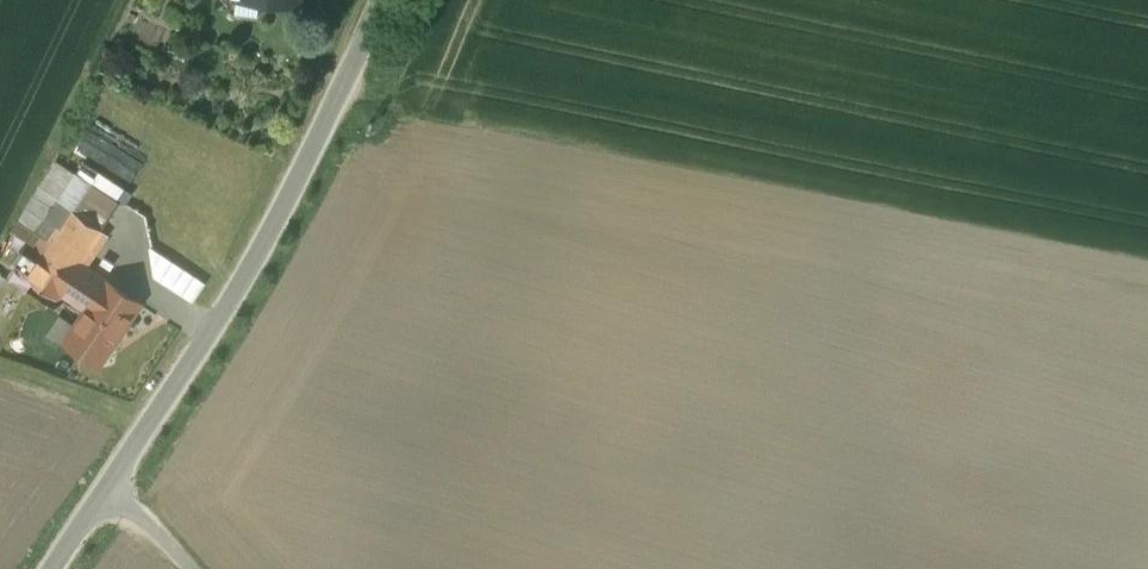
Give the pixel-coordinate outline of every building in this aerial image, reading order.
[(76,175),(58,202),(65,207),(53,225),(62,231),(74,213),(92,185),(76,175)] [(92,185),(74,213),(102,231),(120,204),(93,185),(92,185)] [(62,231),(52,245),(80,264),(102,231),(74,213),(62,231)] [(41,237),(17,272),(29,280),(52,245),(41,237)] [(80,264),(52,245),(29,280),(56,299),(61,291),(80,264)] [(141,304),(80,264),(61,291),(87,308),(76,325),(65,342),(100,365),(141,304)] [(76,325),(60,315),(47,335),(62,345),(65,342),(76,325)]
